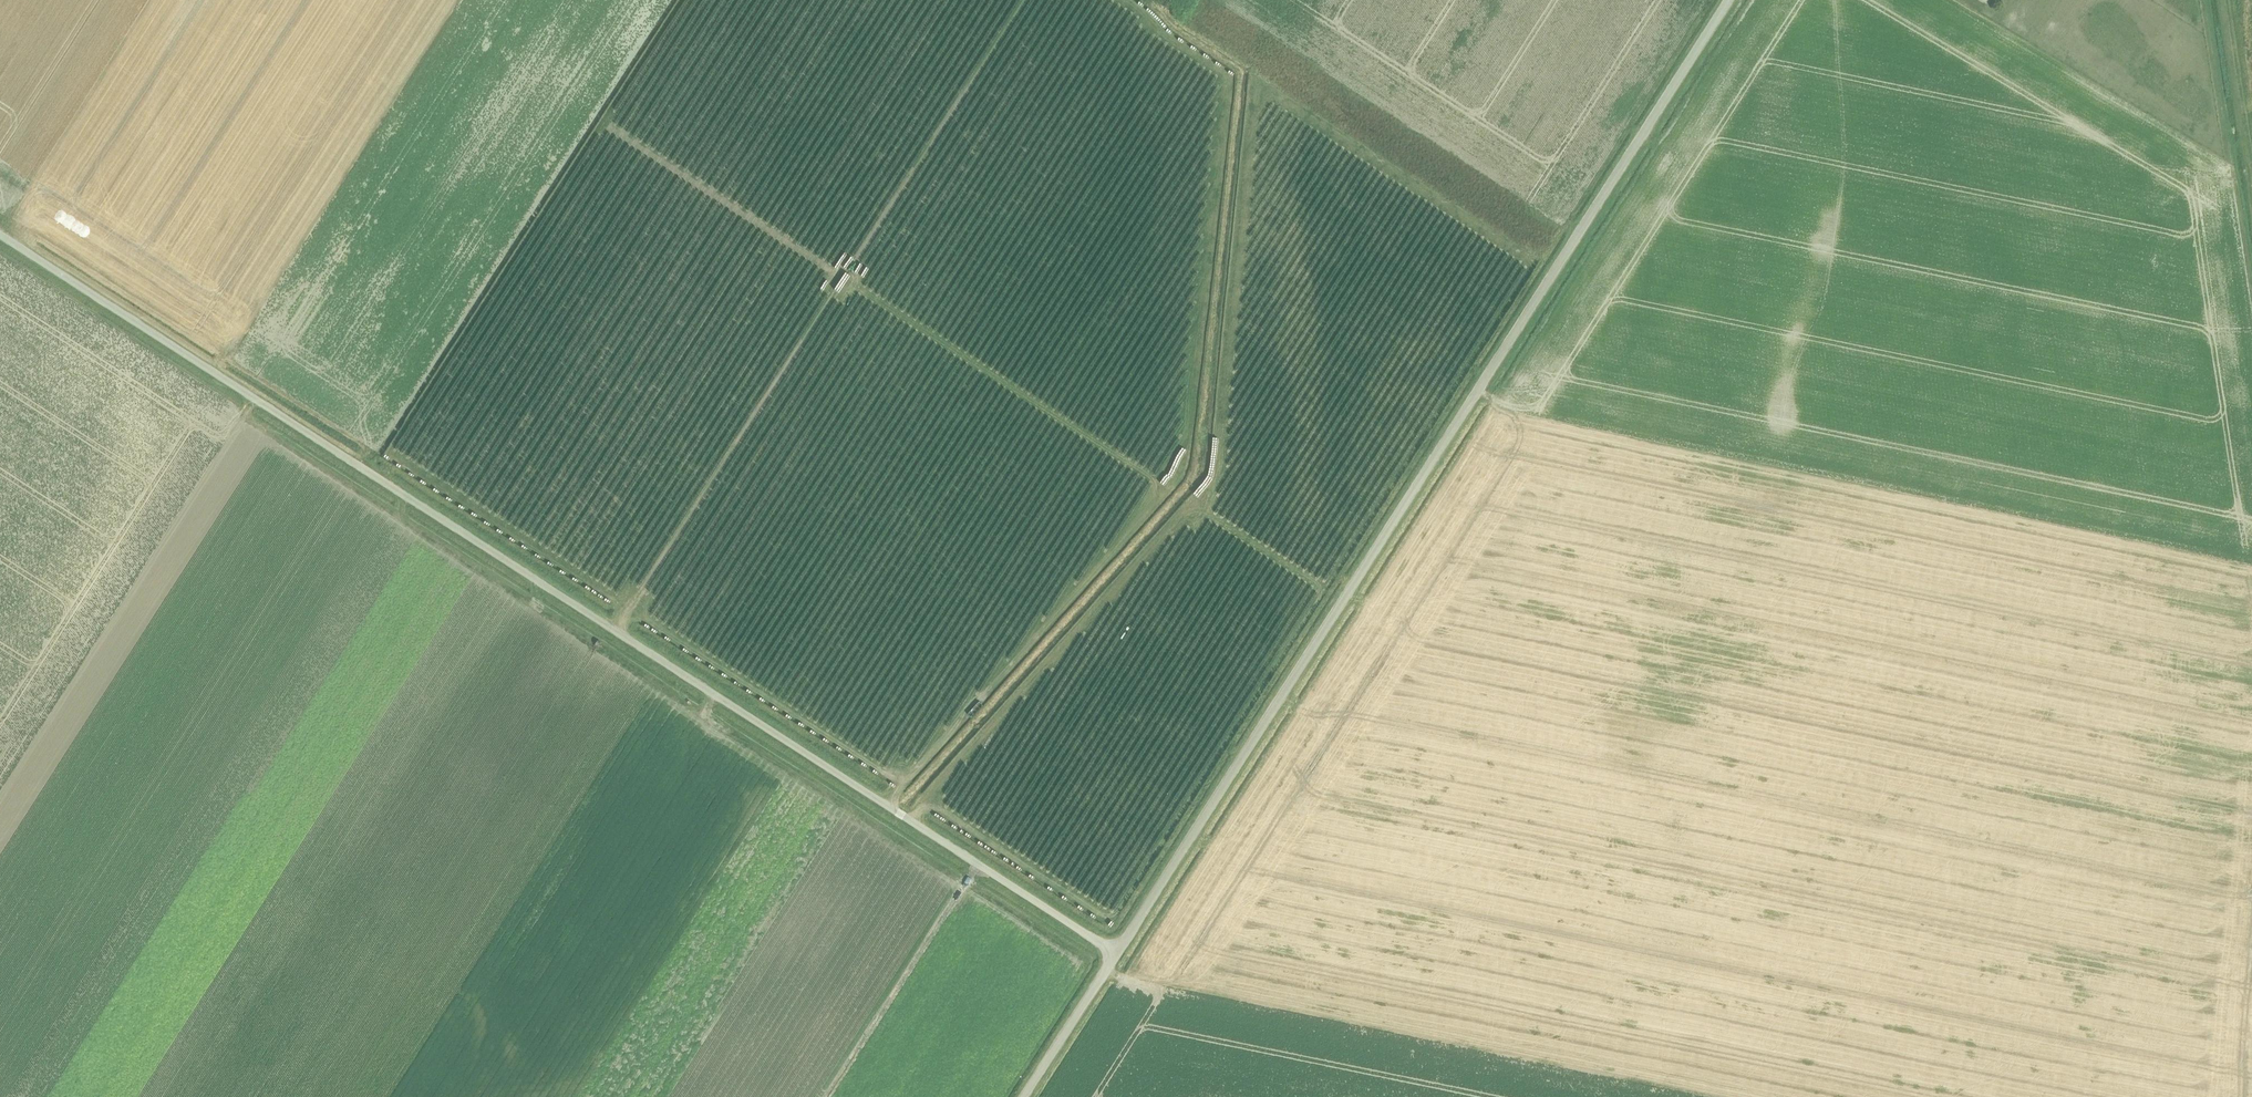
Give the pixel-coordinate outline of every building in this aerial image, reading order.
[(972,713),(982,700),(977,696),(967,709),(972,713)]
